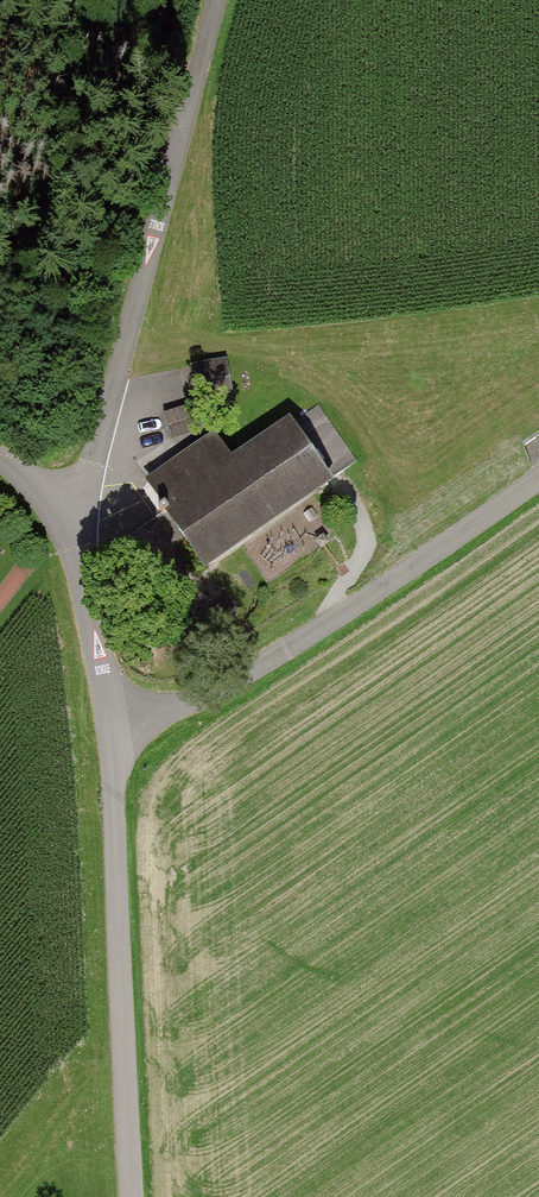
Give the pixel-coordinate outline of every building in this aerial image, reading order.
[(234,354),(197,361),(203,396),(240,389),(234,354)] [(146,481),(202,564),(328,479),(291,424),(233,463),(213,435),(146,481)]
